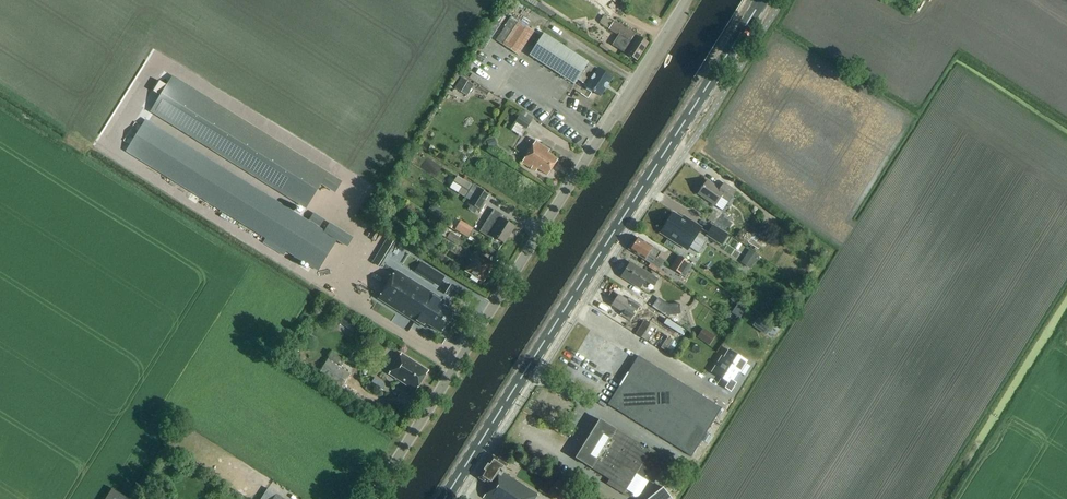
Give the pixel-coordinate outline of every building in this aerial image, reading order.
[(594,15),(604,0),(569,0),(594,15)] [(500,14),(479,45),(485,49),(506,18),(500,14)] [(518,57),(534,33),(512,18),(496,42),(518,57)] [(614,20),(608,30),(618,36),(612,44),(637,60),(649,42),(614,20)] [(597,69),(588,63),(589,62),(544,32),(529,55),(575,84),(578,79),(587,85),(586,86),(601,96),(613,77),(598,68),(597,69)] [(454,87),(467,93),(472,81),(459,75),(454,87)] [(187,85),(173,77),(167,86),(160,82),(153,92),(161,96),(151,111),(179,128),(227,158),(306,208),(321,185),(327,189),(335,193),(342,182),(335,177),(328,173),(248,123),(239,118),(187,85)] [(522,111),(515,122),(527,130),(534,118),(522,111)] [(126,151),(266,238),(263,243),(283,256),(286,251),(293,255),(291,260),(297,264),(299,259),(317,270),(336,240),(346,247),(352,237),(329,222),(323,230),(319,227),(324,219),(313,212),(308,220),(146,119),(126,151)] [(489,142),(486,143),(487,144),(489,149),(495,146),(492,140),(489,142)] [(548,175),(558,160),(548,153),(550,150),(536,141),(522,163),(536,172),(538,169),(548,175)] [(457,176),(450,188),(466,198),(473,186),(457,176)] [(720,189),(708,180),(699,194),(715,205),(719,200),(720,201),(722,199),(728,203),(737,191),(725,183),(720,189)] [(472,202),(470,204),(471,205),(478,209),(479,209),(488,194),(479,189),(479,190),(472,202)] [(492,240),(494,237),(504,243),(515,227),(501,219),(503,215),(494,210),(480,232),(492,240)] [(673,212),(660,231),(688,248),(702,227),(688,218),(686,221),(673,212)] [(458,218),(454,228),(468,235),(473,226),(458,218)] [(730,235),(714,225),(707,236),(723,246),(730,235)] [(450,233),(446,239),(458,246),(462,240),(450,233)] [(747,244),(758,250),(765,240),(754,233),(747,244)] [(653,247),(639,238),(634,245),(633,244),(629,249),(645,260),(644,260),(659,269),(665,261),(658,257),(661,253),(653,248),(653,247)] [(749,251),(742,263),(751,269),(759,257),(749,251)] [(483,281),(493,264),(474,253),(470,260),(473,262),(467,271),(473,275),(470,279),(477,283),(479,279),(483,281)] [(678,257),(670,269),(680,275),(688,263),(678,257)] [(648,274),(631,263),(622,277),(641,289),(646,281),(655,286),(659,280),(649,274),(648,274)] [(381,301),(426,329),(428,325),(441,333),(453,312),(443,306),(445,302),(444,301),(399,273),(396,271),(378,299),(381,301)] [(616,287),(608,298),(617,305),(616,307),(627,315),(638,298),(625,290),(623,292),(616,287)] [(669,305),(659,298),(652,307),(664,315),(680,315),(680,305),(669,305)] [(644,321),(635,334),(647,341),(655,328),(644,321)] [(697,338),(709,346),(715,337),(703,329),(697,338)] [(722,356),(712,372),(721,379),(718,384),(731,392),(737,383),(734,381),(739,372),(745,375),(750,366),(747,364),(748,361),(729,349),(724,358),(722,356)] [(416,391),(428,371),(401,354),(389,374),(416,391)] [(691,457),(722,409),(639,357),(609,405),(691,457)] [(341,389),(351,375),(328,360),(318,375),(341,389)] [(385,386),(375,378),(372,383),(382,390),(385,386)] [(575,458),(609,480),(607,484),(623,494),(636,473),(652,484),(666,462),(649,452),(650,451),(600,420),(575,458)] [(707,434),(703,440),(707,443),(712,437),(707,434)] [(538,494),(503,472),(508,465),(493,456),(478,478),(491,486),(484,498),(486,498),(535,498),(538,494)] [(559,498),(563,498),(568,492),(563,488),(556,497),(559,498)] [(269,490),(263,498),(282,498),(269,490)] [(664,490),(652,498),(671,498),(664,490)]
